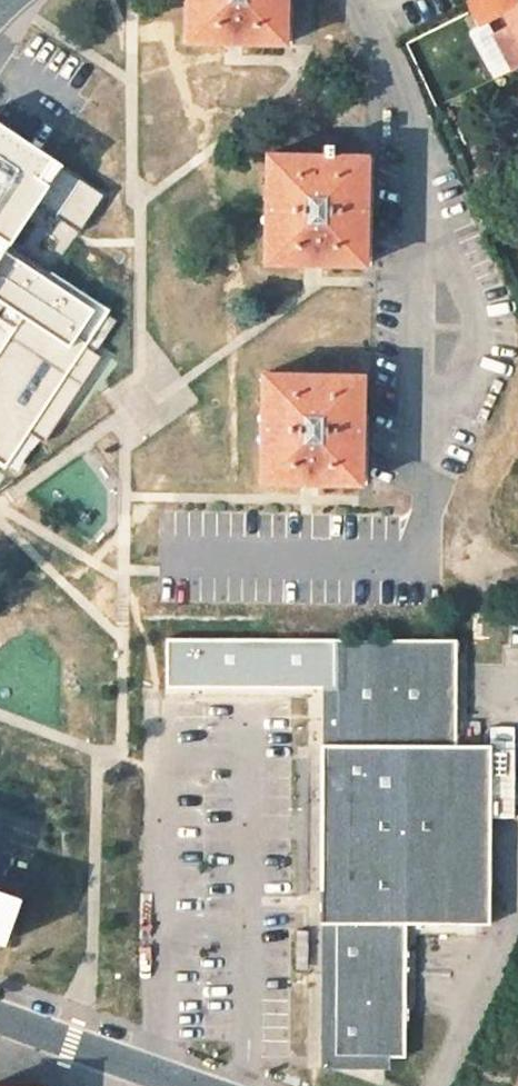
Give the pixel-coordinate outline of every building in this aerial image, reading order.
[(284,43),(284,0),(184,0),(184,43),(284,43)] [(517,0),(465,0),(477,24),(504,12),(511,25),(491,35),(508,69),(517,64),(517,2),(517,0)] [(0,115),(0,319),(13,328),(0,348),(0,465),(17,476),(123,316),(56,272),(112,188),(55,151),(0,115)] [(262,263),(362,265),(363,156),(263,155),(262,263)] [(259,483),(358,484),(360,375),(260,373),(259,483)] [(333,685),(333,638),(163,638),(163,685),(333,685)] [(454,640),(333,638),(333,685),(332,744),(320,744),(319,889),(332,889),(331,922),(329,1056),(403,1056),(403,1012),(404,923),(487,923),(489,817),(489,745),(454,746),(454,640)] [(2,945),(20,895),(0,888),(0,945),(2,945)] [(319,922),(331,922),(332,889),(319,889),(319,922)]
